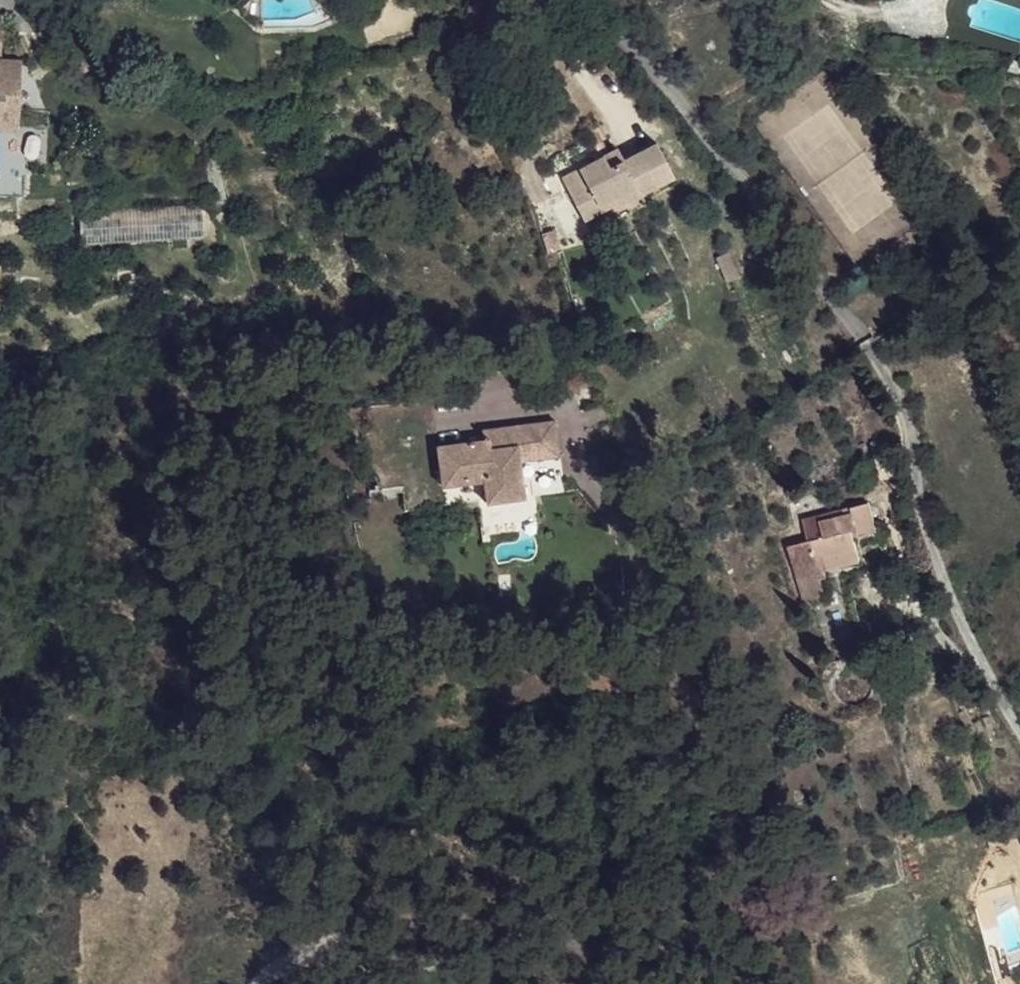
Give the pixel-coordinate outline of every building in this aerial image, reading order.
[(19,124),(22,59),(1,58),(2,31),(0,31),(0,123),(19,124)] [(569,187),(586,218),(619,199),(617,195),(634,190),(640,193),(674,175),(656,142),(622,160),(616,148),(580,167),(587,178),(569,187)] [(617,195),(619,199),(640,193),(634,190),(617,195)] [(79,211),(81,243),(203,237),(201,204),(79,211)] [(437,445),(442,485),(483,480),(486,502),(525,498),(520,461),(518,445),(533,443),(535,458),(559,455),(554,419),(482,429),(484,439),(437,445)] [(518,445),(520,461),(535,458),(533,443),(518,445)] [(847,508),(803,519),(809,540),(788,545),(803,599),(826,596),(822,580),(828,579),(826,572),(822,559),(857,550),(854,538),(852,532),(858,530),(860,536),(878,531),(870,502),(847,508)] [(482,535),(482,542),(491,541),(490,533),(482,535)] [(822,559),(826,572),(862,562),(857,550),(822,559)]
